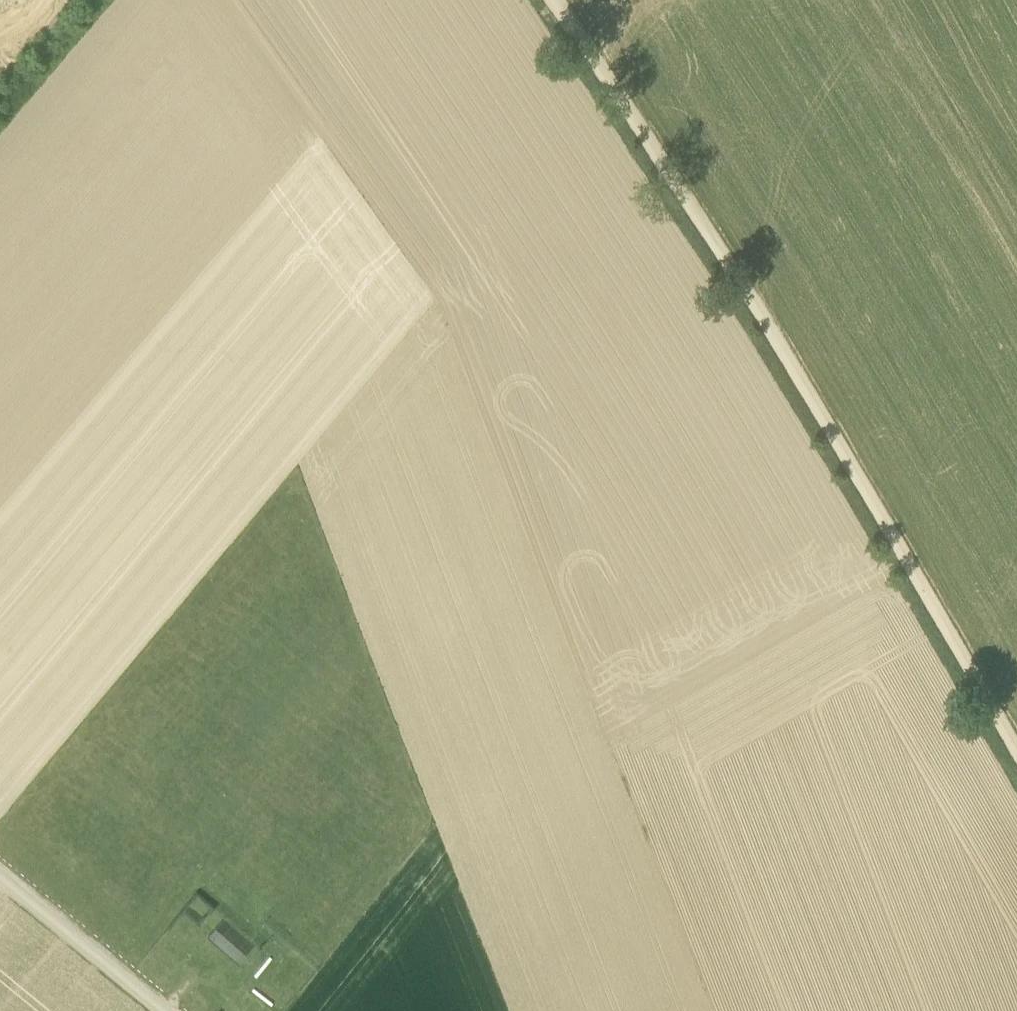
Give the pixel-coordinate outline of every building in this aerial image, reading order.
[(238,960),(245,951),(214,926),(207,935),(238,960)]
